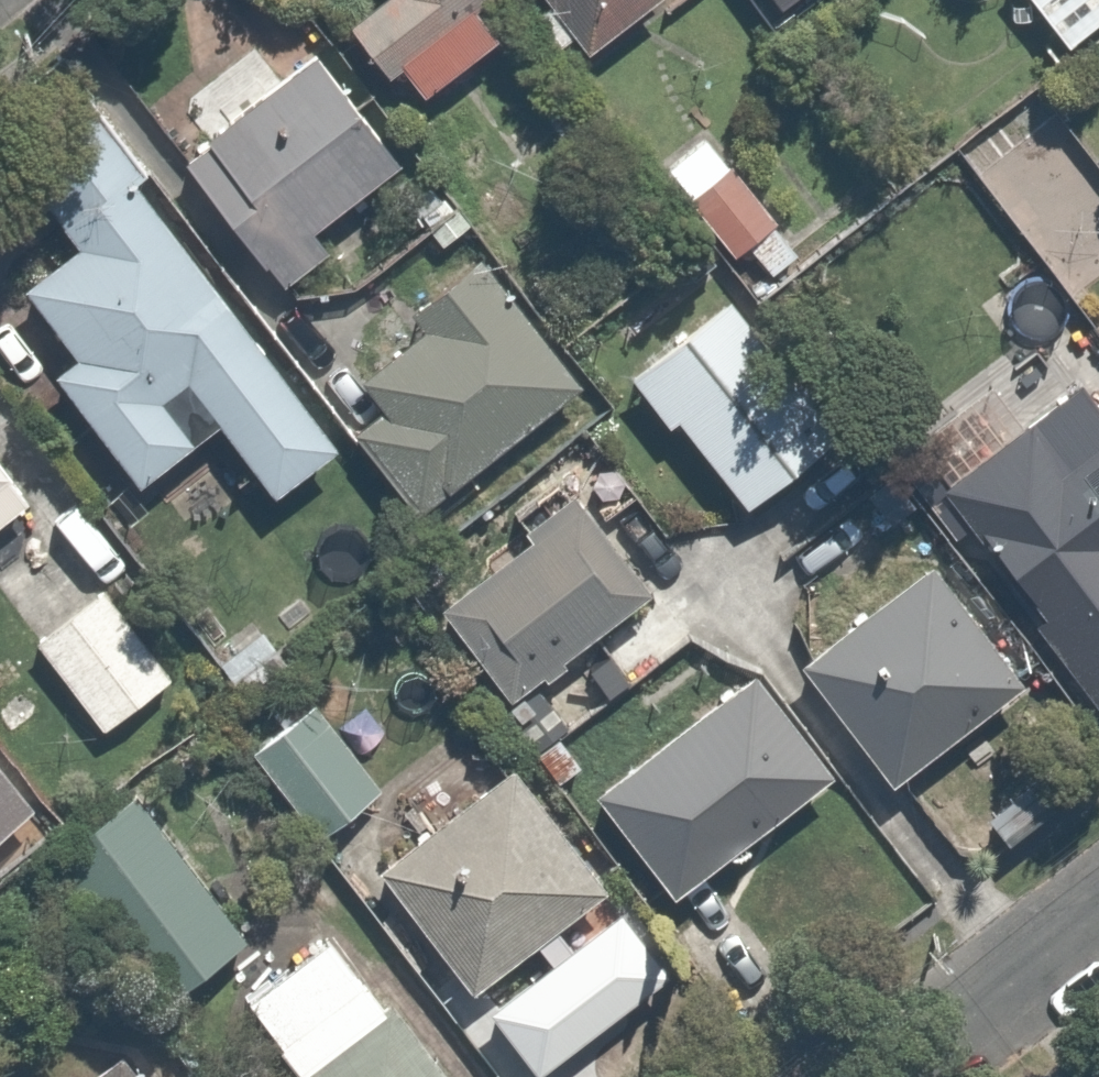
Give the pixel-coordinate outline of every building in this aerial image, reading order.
[(418,93),(501,27),(479,0),(344,0),(418,93)] [(573,31),(612,0),(548,0),(573,31)] [(1058,41),(1098,13),(1098,0),(1029,0),(1058,41)] [(341,234),(324,212),(401,153),(315,40),(174,148),(259,260),(277,283),(341,234)] [(1031,327),(1072,301),(1097,339),(1098,338),(1098,207),(1024,91),(952,138),(1029,256),(998,276),(1031,327)] [(218,423),(262,481),(336,425),(90,96),(11,155),(71,235),(22,272),(73,340),(47,359),(139,482),(218,423)] [(661,154),(704,212),(663,241),(693,282),(734,252),(762,291),(805,259),(705,122),(661,154)] [(480,244),(415,295),(430,314),(368,363),(383,384),(339,418),(413,512),(584,377),(480,244)] [(619,357),(663,416),(677,406),(745,500),(843,428),(731,275),(619,357)] [(944,487),(974,533),(957,544),(1028,652),(1098,606),(1098,542),(1097,540),(1098,539),(1098,415),(1057,443),(1043,422),(944,487)] [(24,498),(0,463),(0,515),(24,498)] [(653,589),(580,487),(432,593),(504,695),(653,589)] [(921,565),(798,653),(888,778),(1011,690),(921,565)] [(173,668),(97,574),(22,635),(98,729),(173,668)] [(836,758),(761,660),(594,789),(669,886),(836,758)] [(379,782),(316,688),(241,738),(304,833),(379,782)] [(29,792),(0,752),(0,813),(29,792)] [(603,869),(508,753),(374,862),(470,979),(603,869)] [(241,937),(127,780),(32,849),(145,1006),(241,937)] [(341,925),(242,997),(288,1061),(266,1076),(451,1076),(341,925)] [(116,1029),(48,1076),(149,1076),(116,1029)]
